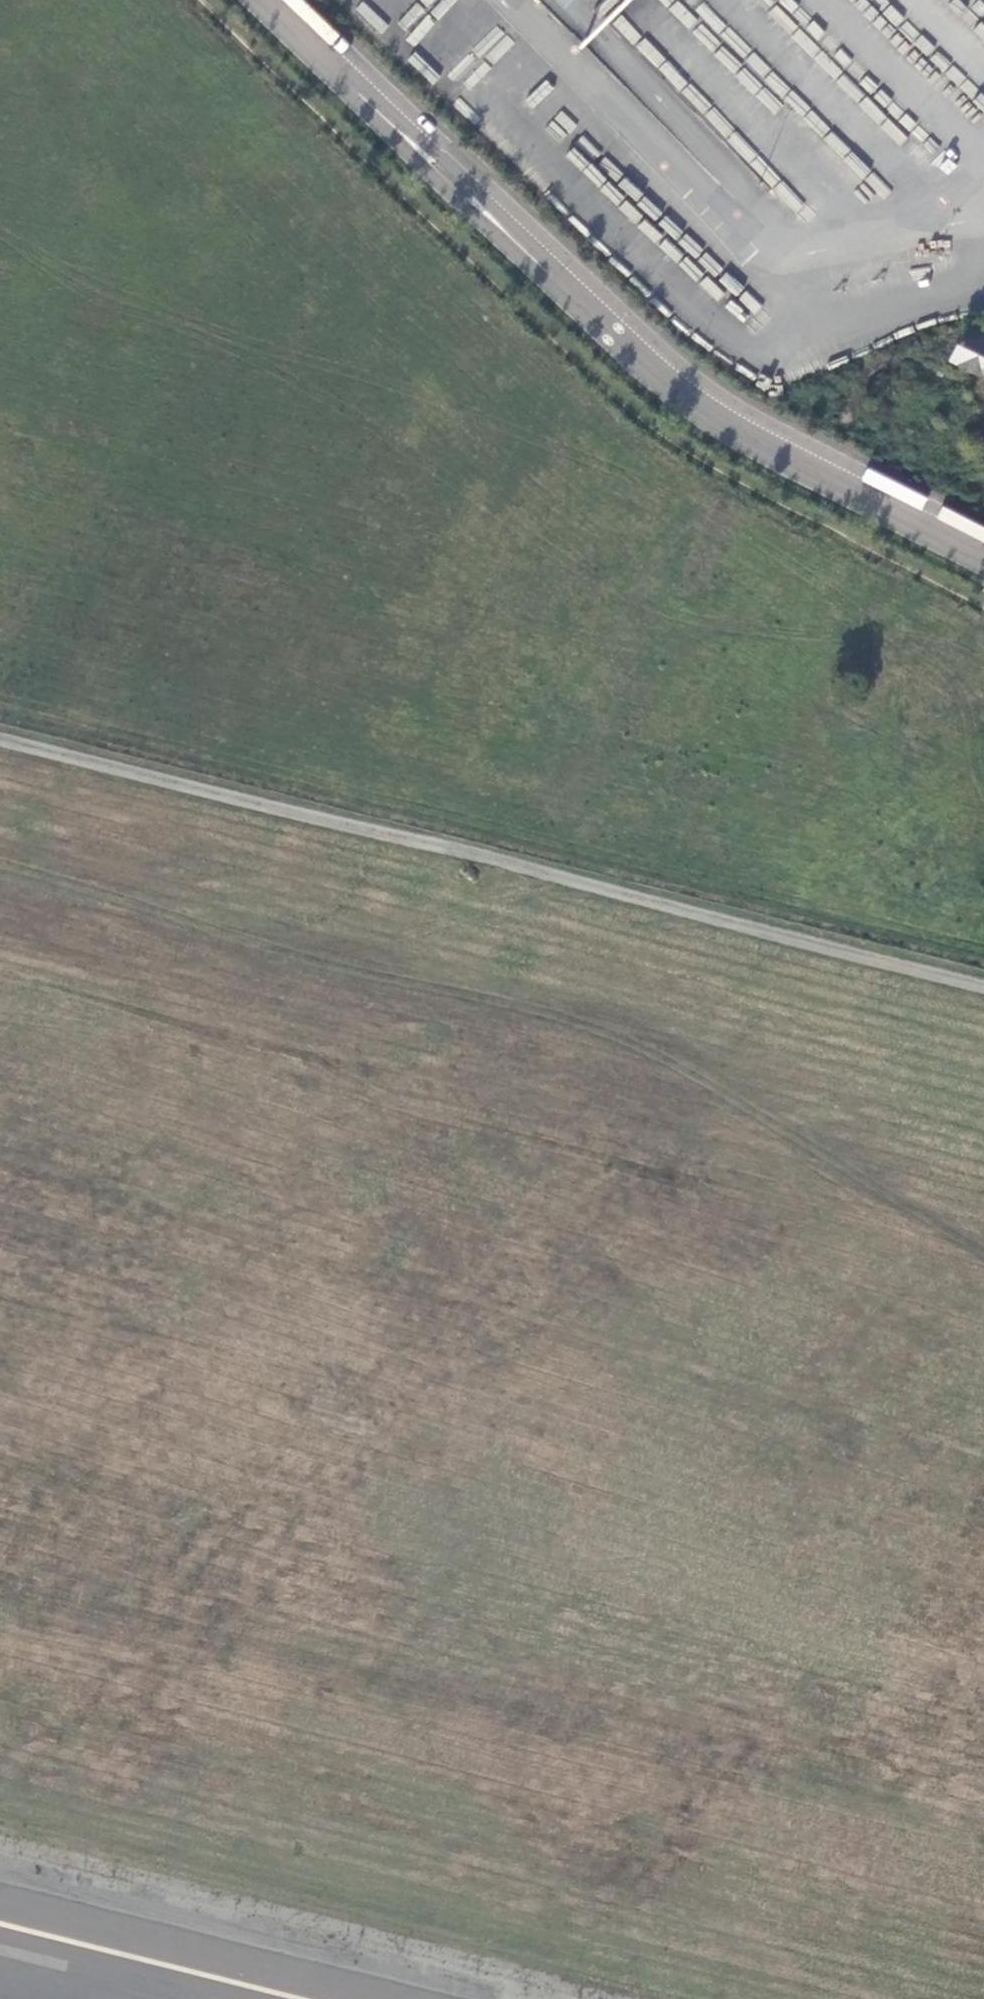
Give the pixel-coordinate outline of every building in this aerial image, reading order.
[(983,375),(983,333),(969,325),(953,359),(983,375)]
